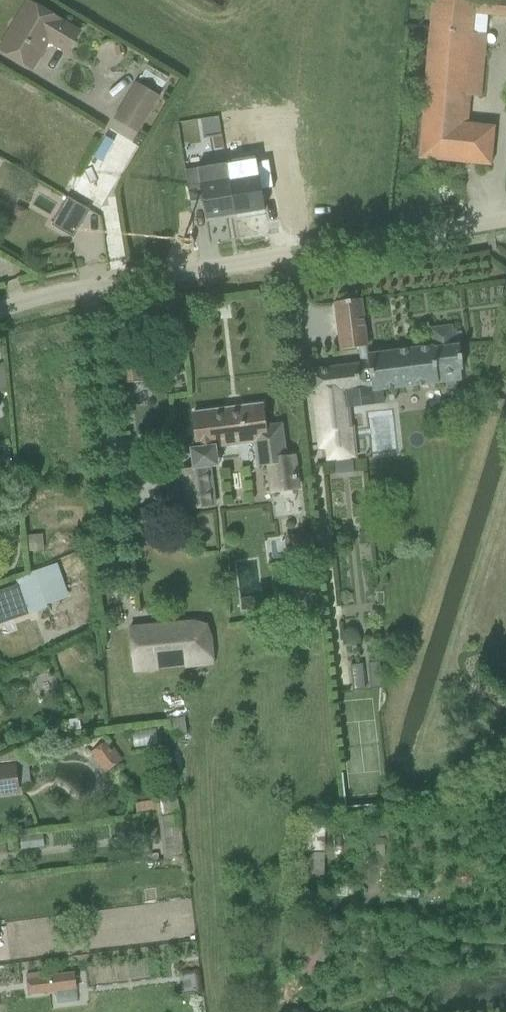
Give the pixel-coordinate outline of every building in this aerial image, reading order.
[(418,162),(492,166),(494,126),(467,125),(468,98),(480,99),(484,20),(505,21),(505,0),(427,0),(418,162)] [(21,5),(0,38),(0,61),(20,74),(38,46),(57,58),(71,36),(21,5)] [(90,49),(91,62),(104,60),(102,47),(90,49)] [(115,118),(141,135),(160,106),(134,89),(115,118)] [(231,164),(226,164),(235,216),(265,211),(261,191),(273,189),(268,161),(257,163),(255,156),(230,160),(231,164)] [(206,220),(235,216),(226,164),(185,171),(190,203),(202,201),(206,220)] [(88,215),(69,203),(55,225),(74,237),(88,215)] [(323,345),(348,344),(346,297),(321,298),(323,345)] [(465,383),(458,324),(427,328),(430,347),(365,355),(366,363),(307,370),(318,466),(353,462),(346,397),(465,383)] [(113,389),(146,387),(143,334),(110,337),(113,389)] [(279,494),(298,492),(293,456),(285,457),(281,424),(264,426),(261,404),(185,413),(189,449),(183,450),(186,472),(180,473),(184,506),(214,502),(210,471),(216,470),(213,448),(251,444),(254,469),(264,468),(275,467),(279,494)] [(376,452),(378,410),(359,409),(357,452),(376,452)] [(0,582),(0,613),(14,608),(4,580),(0,582)] [(118,619),(120,669),(200,667),(199,617),(118,619)] [(338,683),(351,682),(350,660),(337,660),(338,683)] [(158,716),(158,738),(172,738),(173,717),(158,716)] [(80,745),(86,766),(102,762),(96,741),(80,745)] [(0,766),(0,793),(19,790),(15,764),(0,766)] [(163,797),(148,797),(149,840),(164,840),(163,797)] [(324,823),(306,823),(306,856),(318,846),(311,890),(324,890),(324,866),(328,866),(328,856),(324,855),(324,823)] [(385,858),(384,838),(339,841),(340,861),(385,858)] [(58,986),(60,997),(86,994),(82,965),(46,970),(48,988),(58,986)] [(162,986),(161,969),(101,971),(102,988),(162,986)]
